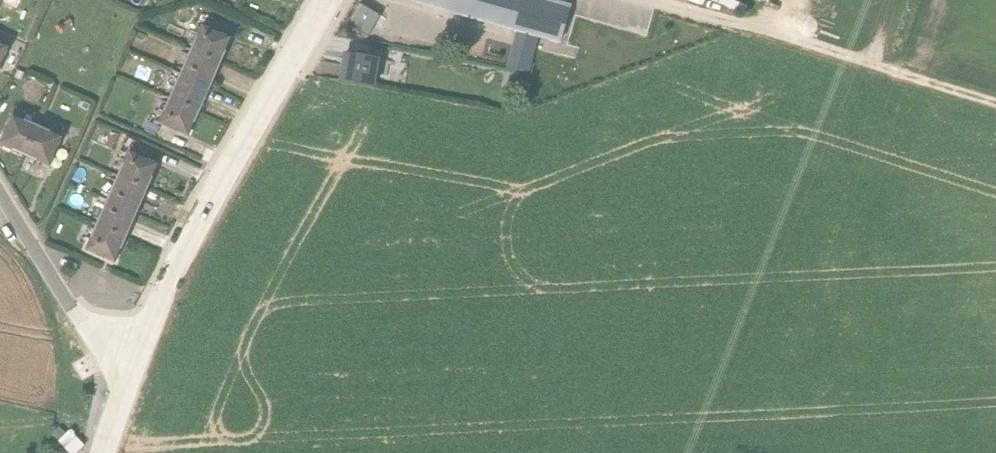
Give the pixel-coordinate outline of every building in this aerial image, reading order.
[(452,14),(515,32),(537,38),(561,44),(571,5),(554,0),(401,0),(452,14)] [(188,51),(221,64),(226,53),(224,52),(230,38),(201,26),(196,38),(194,37),(188,51)] [(537,38),(515,32),(506,69),(528,73),(537,38)] [(177,76),(210,89),(221,64),(188,51),(177,76)] [(339,67),(337,81),(374,89),(379,59),(342,52),(339,67)] [(167,99),(199,112),(210,89),(177,76),(167,99)] [(509,82),(507,94),(516,95),(518,83),(509,82)] [(199,112),(167,99),(162,112),(163,112),(158,124),(186,136),(193,122),(194,123),(199,112)] [(37,125),(24,119),(23,121),(11,116),(0,142),(0,145),(12,150),(11,152),(23,157),(37,125)] [(149,123),(144,132),(153,136),(157,127),(149,123)] [(37,125),(23,157),(35,162),(36,160),(48,166),(61,138),(49,133),(50,131),(37,125)] [(115,177),(147,191),(153,179),(151,178),(157,164),(128,152),(123,164),(121,163),(115,177)] [(78,167),(75,174),(80,176),(84,169),(78,167)] [(104,201),(137,215),(147,191),(115,177),(104,201)] [(94,224),(127,238),(137,215),(104,201),(94,224)] [(127,238),(94,224),(88,238),(90,238),(85,251),(114,263),(120,250),(121,250),(127,238)] [(58,441),(70,452),(76,452),(84,445),(69,429),(58,441)]
